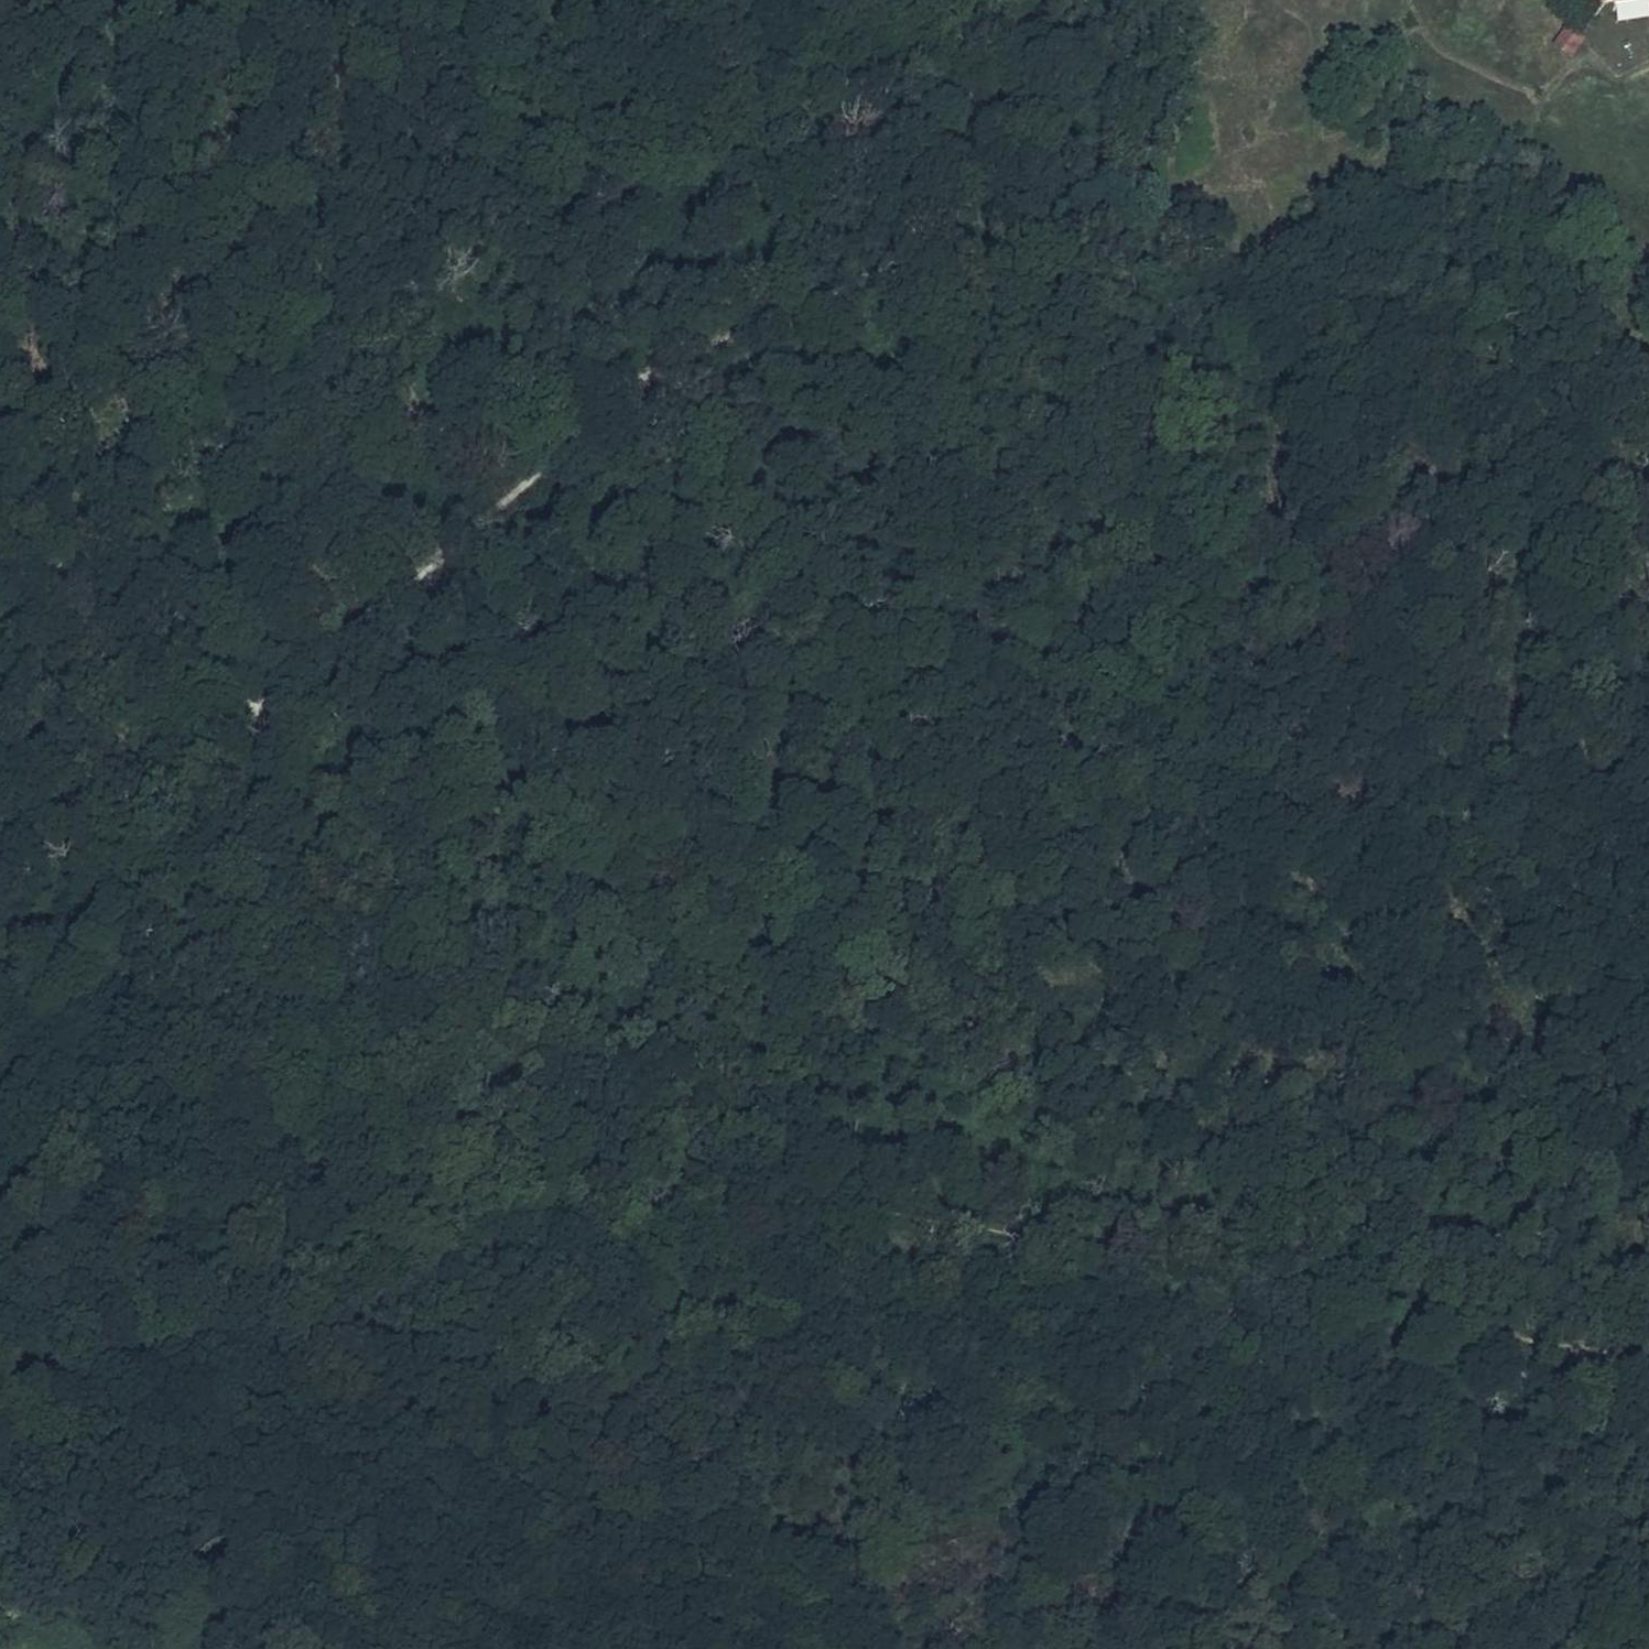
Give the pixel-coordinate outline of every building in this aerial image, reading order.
[(1606,1),(1608,10),(1648,4),(1648,0),(1605,0),(1606,1)] [(1572,60),(1585,41),(1565,28),(1552,47),(1572,60)]
